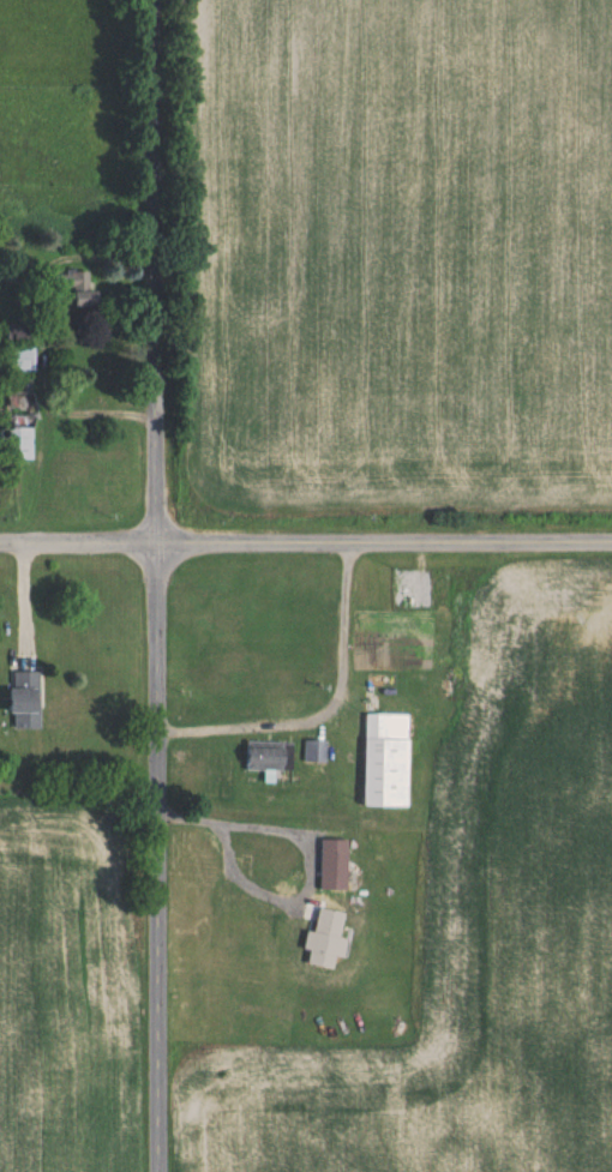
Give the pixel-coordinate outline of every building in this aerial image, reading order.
[(90,292),(90,272),(69,272),(69,309),(104,309),(104,292),(90,292)] [(37,371),(37,348),(14,348),(14,371),(37,371)] [(38,390),(13,390),(13,430),(38,430),(38,390)] [(42,729),(42,672),(14,672),(14,729),(42,729)] [(407,809),(408,716),(366,716),(365,808),(407,809)] [(325,743),(304,743),(304,756),(325,756),(325,743)] [(245,771),(292,771),(292,744),(245,744),(245,771)]
